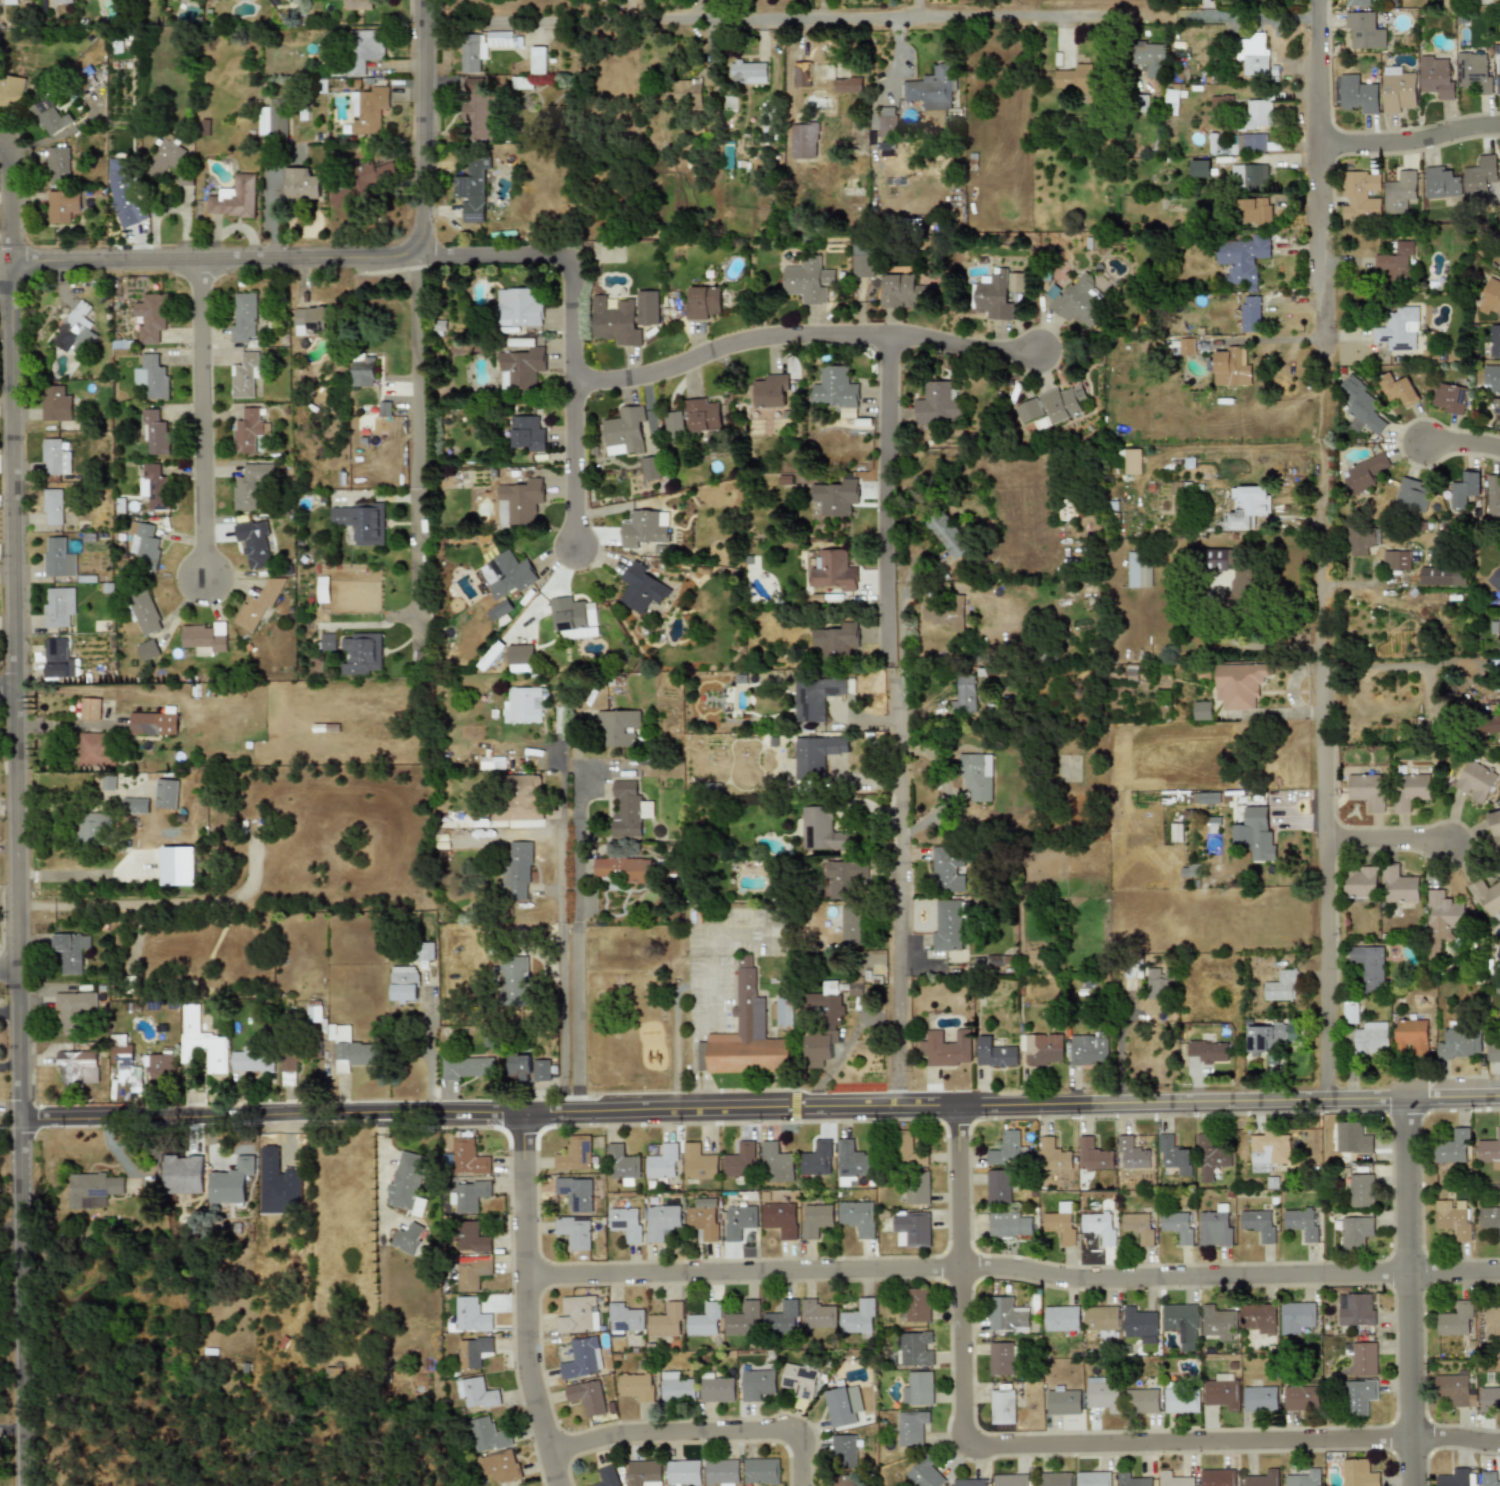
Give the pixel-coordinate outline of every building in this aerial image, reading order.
[(374,10),(374,0),(346,0),(346,10),(374,10)] [(1377,12),(1350,13),(1350,49),(1387,48),(1387,29),(1377,30),(1377,12)] [(385,31),(348,31),(348,75),(367,75),(367,61),(385,61),(385,31)] [(1245,60),(1245,76),(1270,76),(1271,49),(1266,49),(1267,33),(1252,33),(1252,40),(1238,39),(1237,60),(1245,60)] [(479,59),(486,59),(485,34),(461,35),(462,73),(480,73),(479,59)] [(1166,65),(1167,45),(1134,44),(1134,66),(1142,66),(1142,80),(1161,81),(1162,65),(1166,65)] [(545,74),(544,47),(530,47),(531,74),(545,74)] [(1492,95),(1492,76),(1487,76),(1488,54),(1458,53),(1458,87),(1477,87),(1477,94),(1492,95)] [(1454,100),(1454,81),(1450,81),(1449,57),(1420,58),(1420,93),(1438,92),(1438,100),(1454,100)] [(766,84),(766,62),(730,62),(730,83),(766,84)] [(810,79),(810,63),(794,62),(793,78),(810,79)] [(952,110),(951,91),(956,91),(956,75),(950,75),(950,64),(933,64),(933,76),(923,76),(923,81),(903,82),(904,101),(923,101),(923,110),(952,110)] [(1054,71),(1054,91),(1087,91),(1087,105),(1103,104),(1102,65),(1075,66),(1075,70),(1054,71)] [(1416,73),(1401,73),(1401,67),(1383,67),(1383,114),(1401,114),(1401,108),(1416,108),(1416,73)] [(25,77),(0,73),(0,105),(21,108),(25,77)] [(1361,114),(1379,114),(1379,84),(1360,84),(1360,75),(1341,75),(1342,109),(1361,109),(1361,114)] [(470,139),(494,139),(494,99),(484,99),(484,78),(464,78),(464,122),(470,122),(470,139)] [(861,92),(861,78),(833,78),(834,93),(861,92)] [(701,105),(700,80),(674,81),(675,106),(701,105)] [(382,134),(382,110),(391,110),(391,88),(352,88),(352,134),(382,134)] [(47,139),(74,122),(68,111),(59,117),(47,96),(28,108),(47,139)] [(1212,97),(1213,110),(1233,109),(1233,96),(1212,97)] [(1248,100),(1248,113),(1244,113),(1244,128),(1273,127),(1272,100),(1248,100)] [(287,136),(287,106),(260,106),(260,136),(287,136)] [(897,137),(896,107),(880,108),(880,137),(897,137)] [(816,159),(817,125),(791,124),(791,158),(816,159)] [(182,141),(167,131),(141,171),(157,181),(168,165),(175,169),(186,152),(178,147),(182,141)] [(1234,135),(1235,152),(1267,151),(1266,134),(1234,135)] [(733,145),(723,144),(722,169),(733,169),(733,145)] [(69,147),(47,147),(47,184),(69,184),(69,147)] [(490,169),(490,153),(468,155),(468,176),(454,176),(454,198),(468,198),(468,202),(463,203),(463,222),(484,223),(485,203),(485,202),(484,169),(490,169)] [(1463,168),(1465,198),(1488,197),(1487,183),(1497,183),(1496,155),(1479,155),(1479,167),(1463,168)] [(1210,160),(1191,161),(1191,178),(1211,177),(1210,160)] [(399,177),(394,161),(378,166),(367,163),(353,168),(349,182),(345,181),(334,185),(331,194),(332,196),(329,205),(349,211),(354,196),(372,190),(373,186),(399,177)] [(1267,164),(1232,165),(1233,189),(1268,188),(1267,164)] [(109,168),(113,228),(136,226),(131,167),(109,168)] [(284,200),(321,200),(321,178),(311,178),(311,167),(284,167),(284,200)] [(1460,177),(1452,177),(1452,167),(1426,168),(1427,198),(1460,197),(1460,177)] [(1416,171),(1398,170),(1398,182),(1385,182),(1384,213),(1406,213),(1407,200),(1416,200),(1416,171)] [(255,173),(236,173),(236,184),(226,184),(226,194),(207,194),(207,217),(255,217),(255,173)] [(1381,218),(1380,199),(1367,199),(1367,191),(1380,191),(1380,173),(1342,173),(1342,197),(1348,197),(1348,206),(1342,206),(1342,218),(1381,218)] [(69,223),(69,212),(80,212),(80,190),(48,190),(48,223),(69,223)] [(1271,224),(1270,198),(1239,199),(1240,225),(1271,224)] [(1257,292),(1256,259),(1270,259),(1269,235),(1251,235),(1251,241),(1216,241),(1217,265),(1228,265),(1229,284),(1245,283),(1245,292),(1257,292)] [(1413,241),(1396,241),(1396,255),(1374,255),(1374,271),(1387,271),(1387,282),(1413,282),(1413,267),(1407,267),(1407,255),(1413,255),(1413,241)] [(873,277),(872,243),(851,243),(852,277),(873,277)] [(782,267),(783,295),(801,294),(801,304),(826,303),(825,285),(834,285),(834,270),(819,270),(819,257),(800,258),(801,267),(782,267)] [(1012,320),(1012,303),(1006,303),(1007,273),(998,272),(997,279),(975,278),(974,312),(986,313),(986,319),(1012,320)] [(1024,273),(1008,273),(1007,292),(1024,292),(1024,273)] [(927,285),(914,285),(914,275),(881,275),(881,308),(913,308),(913,302),(927,302),(927,285)] [(1490,279),(1479,311),(1490,315),(1491,311),(1499,315),(1499,283),(1490,279)] [(720,315),(720,287),(689,287),(689,303),(685,303),(686,320),(712,319),(712,315),(720,315)] [(497,290),(533,289),(533,290),(534,290),(535,297),(534,298),(534,300),(542,301),(541,326),(498,326),(497,290)] [(637,292),(638,325),(659,325),(658,291),(637,292)] [(256,293),(235,294),(235,326),(232,326),(232,341),(257,341),(256,293)] [(159,345),(159,330),(165,330),(167,295),(143,294),(142,303),(134,303),(133,317),(143,317),(143,327),(138,326),(138,344),(159,345)] [(641,345),(641,329),(635,329),(634,301),(617,301),(617,309),(606,309),(606,295),(592,295),(592,339),(615,339),(615,346),(641,345)] [(1242,333),(1260,332),(1260,296),(1241,297),(1242,333)] [(97,337),(87,329),(95,318),(87,312),(90,307),(80,299),(50,339),(67,352),(69,348),(81,357),(97,337)] [(297,336),(337,335),(336,307),(296,308),(297,336)] [(1417,307),(1396,307),(1396,314),(1386,314),(1386,327),(1373,327),(1373,343),(1387,343),(1387,351),(1417,351),(1417,307)] [(1490,326),(1491,358),(1499,358),(1499,326),(1490,326)] [(1194,338),(1179,338),(1179,358),(1194,359),(1194,338)] [(544,346),(528,347),(528,352),(496,352),(496,362),(498,362),(498,370),(500,371),(500,390),(535,389),(535,371),(545,371),(545,362),(544,362),(544,346)] [(1250,363),(1230,363),(1230,351),(1213,352),(1214,376),(1228,376),(1228,386),(1251,385),(1250,363)] [(232,398),(254,398),(255,378),(259,378),(259,352),(242,352),(242,365),(233,365),(232,398)] [(167,399),(167,367),(158,367),(158,354),(141,354),(141,368),(133,368),(134,385),(147,385),(147,399),(167,399)] [(377,358),(356,357),(355,387),(376,387),(377,358)] [(847,367),(820,366),(820,384),(811,384),(810,404),(840,404),(840,418),(856,418),(857,383),(847,383),(847,367)] [(1485,366),(1485,384),(1492,384),(1492,393),(1499,393),(1499,366),(1485,366)] [(1408,377),(1394,383),(1389,372),(1376,377),(1387,402),(1400,396),(1404,405),(1417,399),(1408,377)] [(1378,437),(1388,424),(1371,412),(1378,402),(1364,392),(1367,387),(1349,374),(1336,391),(1352,403),(1346,411),(1354,417),(1350,423),(1359,430),(1363,426),(1378,437)] [(788,408),(787,376),(748,377),(749,409),(788,408)] [(955,383),(924,382),(924,400),(914,400),(914,424),(931,424),(931,419),(960,419),(961,399),(954,399),(955,383)] [(1431,408),(1462,415),(1468,389),(1437,382),(1431,408)] [(1037,396),(1043,412),(1047,410),(1053,425),(1082,413),(1079,405),(1087,402),(1080,384),(1059,393),(1058,388),(1037,396)] [(71,421),(71,397),(42,397),(42,421),(71,421)] [(1043,415),(1036,398),(1014,408),(1021,425),(1043,415)] [(721,431),(720,403),(706,403),(706,399),(687,399),(688,432),(721,431)] [(380,417),(392,417),(393,401),(381,401),(380,417)] [(603,420),(606,456),(643,452),(640,422),(645,421),(643,406),(618,408),(619,419),(603,420)] [(234,453),(255,454),(255,435),(270,435),(270,422),(260,422),(260,408),(244,408),(243,421),(235,421),(234,453)] [(168,455),(168,423),(159,422),(159,410),(146,410),(145,455),(168,455)] [(666,412),(666,433),(684,432),(683,411),(666,412)] [(544,429),(539,429),(538,416),(512,417),(512,451),(545,450),(544,429)] [(61,440),(44,439),(43,474),(70,475),(70,452),(61,452),(61,440)] [(1125,474),(1141,474),(1141,449),(1124,449),(1125,474)] [(1390,468),(1385,454),(1347,468),(1350,477),(1344,479),(1350,496),(1376,486),(1372,474),(1390,468)] [(641,458),(642,480),(659,479),(658,457),(641,458)] [(143,464),(143,478),(140,478),(140,496),(148,496),(148,511),(169,511),(169,478),(159,478),(159,464),(143,464)] [(257,510),(256,488),(275,488),(274,464),(244,464),(244,477),(234,477),(235,510),(257,510)] [(1480,495),(1479,471),(1462,472),(1463,482),(1451,482),(1452,508),(1467,508),(1466,496),(1480,495)] [(1488,475),(1487,521),(1499,521),(1499,475),(1488,475)] [(1421,482),(1402,477),(1393,507),(1424,516),(1432,490),(1419,486),(1421,482)] [(496,485),(497,501),(508,500),(509,525),(536,525),(536,504),(543,504),(542,478),(527,479),(527,485),(496,485)] [(853,516),(853,504),(860,504),(860,479),(844,479),(844,485),(814,485),(815,517),(853,516)] [(1255,516),(1269,516),(1269,487),(1233,487),(1233,512),(1225,512),(1225,530),(1255,530),(1255,516)] [(62,525),(61,490),(44,490),(44,525),(62,525)] [(330,507),(330,525),(354,526),(354,545),(384,545),(384,503),(354,503),(353,508),(330,507)] [(638,542),(667,543),(668,511),(630,510),(629,523),(621,523),(621,548),(638,549),(638,542)] [(974,544),(942,510),(927,524),(958,558),(974,544)] [(246,571),(271,566),(265,536),(269,535),(266,519),(236,525),(246,571)] [(153,538),(155,526),(136,522),(130,553),(137,554),(134,567),(155,571),(161,540),(153,538)] [(1368,556),(1368,545),(1379,546),(1380,529),(1350,528),(1349,555),(1368,556)] [(75,576),(75,554),(65,554),(65,538),(45,538),(44,576),(75,576)] [(518,592),(538,581),(527,559),(517,564),(509,550),(485,562),(489,571),(482,575),(495,600),(516,589),(518,592)] [(810,587),(842,586),(842,591),(859,591),(858,567),(849,567),(849,550),(812,550),(812,568),(810,568),(810,587)] [(1410,551),(1383,551),(1383,569),(1410,569),(1410,551)] [(1128,587),(1152,587),(1152,553),(1129,553),(1128,587)] [(620,580),(628,584),(619,601),(642,614),(650,600),(660,605),(670,588),(644,574),(648,568),(632,559),(620,580)] [(1420,585),(1453,586),(1453,568),(1420,567),(1420,585)] [(1499,567),(1486,581),(1499,594),(1499,567)] [(1254,580),(1254,568),(1234,569),(1235,596),(1260,595),(1259,580),(1254,580)] [(271,609),(284,582),(269,575),(257,599),(248,595),(234,624),(253,633),(266,607),(271,609)] [(318,603),(329,603),(328,576),(317,577),(318,603)] [(74,588),(45,588),(46,628),(69,628),(69,615),(74,615),(74,588)] [(144,636),(163,628),(147,592),(128,600),(144,636)] [(924,603),(923,622),(951,623),(951,633),(965,633),(966,595),(954,595),(954,603),(924,603)] [(549,599),(552,633),(570,632),(571,639),(597,636),(593,602),(573,603),(572,597),(549,599)] [(1491,620),(1490,633),(1499,633),(1499,649),(1499,620),(1491,620)] [(181,647),(212,647),(212,652),(226,652),(226,622),(213,623),(213,626),(181,627),(181,647)] [(842,629),(813,629),(814,646),(822,646),(822,659),(852,658),(852,649),(859,648),(859,622),(842,623),(842,629)] [(382,671),(381,633),(352,634),(352,638),(344,639),(344,664),(341,664),(341,675),(370,674),(370,671),(382,671)] [(336,650),(335,634),(321,634),(321,651),(336,650)] [(66,638),(44,639),(46,678),(76,677),(75,658),(67,659),(66,638)] [(136,646),(142,661),(159,655),(154,639),(136,646)] [(534,672),(533,645),(508,646),(508,672),(534,672)] [(1257,710),(1257,698),(1262,698),(1262,677),(1274,677),(1274,664),(1217,665),(1218,701),(1224,701),(1224,710),(1257,710)] [(959,701),(951,701),(951,714),(977,713),(976,675),(958,675),(959,701)] [(796,723),(825,722),(825,696),(848,696),(847,679),(795,680),(796,723)] [(542,722),(542,709),(548,709),(548,688),(508,688),(508,702),(503,702),(503,723),(542,722)] [(100,698),(80,698),(80,720),(100,720),(100,698)] [(1194,702),(1194,720),(1212,720),(1211,702),(1194,702)] [(639,710),(597,711),(598,730),(606,730),(606,748),(634,747),(634,728),(640,728),(639,710)] [(177,714),(130,713),(129,735),(176,736),(177,714)] [(1478,713),(1477,733),(1499,734),(1499,714),(1478,713)] [(114,766),(114,733),(79,733),(79,766),(114,766)] [(847,737),(795,738),(796,781),(825,781),(825,754),(848,754),(847,737)] [(993,754),(962,754),(963,790),(971,790),(971,802),(993,802),(993,754)] [(1080,782),(1080,756),(1058,756),(1057,781),(1080,782)] [(1483,805),(1498,774),(1468,760),(1455,787),(1471,794),(1469,798),(1483,805)] [(542,820),(541,774),(508,775),(508,792),(510,792),(510,805),(492,806),(492,822),(542,820)] [(1349,775),(1350,800),(1369,800),(1369,812),(1385,812),(1385,775),(1349,775)] [(1395,813),(1412,813),(1412,799),(1431,799),(1431,776),(1395,776),(1395,813)] [(155,808),(176,809),(178,780),(156,779),(155,808)] [(641,838),(640,818),(653,818),(652,801),(638,802),(637,780),(612,781),(613,800),(614,838),(641,838)] [(1221,804),(1221,793),(1194,793),(1194,804),(1221,804)] [(149,799),(123,798),(122,813),(148,814),(149,799)] [(801,807),(802,850),(855,850),(855,832),(832,832),(831,806),(801,807)] [(1278,861),(1278,845),(1274,845),(1274,832),(1270,832),(1270,807),(1246,807),(1247,825),(1234,825),(1234,847),(1254,846),(1254,862),(1278,861)] [(1488,815),(1495,838),(1499,837),(1499,811),(1488,815)] [(111,814),(80,813),(80,843),(110,844),(111,814)] [(531,842),(510,842),(510,855),(503,855),(502,887),(511,888),(511,899),(530,900),(531,842)] [(195,885),(195,847),(161,848),(162,886),(195,885)] [(966,891),(965,875),(956,875),(956,867),(964,867),(964,848),(933,848),(934,891),(966,891)] [(650,859),(594,858),(593,879),(650,881),(650,859)] [(868,878),(867,861),(827,862),(827,899),(856,899),(855,878),(868,878)] [(1419,877),(1399,877),(1400,864),(1385,864),(1384,902),(1419,902),(1419,877)] [(1377,898),(1378,867),(1361,867),(1361,873),(1348,873),(1347,897),(1377,898)] [(1488,888),(1483,881),(1472,887),(1490,917),(1499,911),(1499,881),(1488,888)] [(1445,890),(1428,890),(1429,945),(1439,945),(1439,939),(1451,939),(1451,928),(1465,928),(1464,901),(1445,902),(1445,890)] [(962,950),(961,900),(936,900),(937,933),(932,933),(933,950),(962,950)] [(861,944),(860,907),(841,907),(842,945),(861,944)] [(60,975),(82,975),(81,949),(89,949),(89,934),(53,935),(53,952),(60,952),(60,975)] [(434,960),(434,943),(419,943),(418,960),(434,960)] [(1384,947),(1350,947),(1350,965),(1362,965),(1363,990),(1384,990),(1384,947)] [(708,1072),(790,1072),(790,1039),(765,1039),(765,998),(754,998),(754,956),(736,956),(736,1016),(737,1016),(737,1034),(707,1034),(708,1072)] [(529,1005),(527,958),(500,959),(501,1006),(529,1005)] [(417,967),(391,967),(392,1002),(417,1002),(417,967)] [(1265,982),(1265,1000),(1292,1000),(1292,985),(1296,985),(1296,970),(1279,970),(1279,983),(1265,982)] [(862,997),(862,977),(849,977),(848,996),(862,997)] [(805,1032),(806,1061),(832,1061),(832,1042),(839,1041),(839,1016),(840,1016),(839,981),(823,981),(823,995),(805,995),(806,1008),(823,1008),(823,1032),(805,1032)] [(96,992),(55,994),(55,1011),(60,1010),(60,1034),(82,1033),(81,1010),(96,1010),(96,992)] [(777,998),(777,1028),(793,1028),(792,998),(777,998)] [(322,1021),(321,1001),(307,1002),(308,1022),(322,1021)] [(227,1074),(227,1035),(199,1035),(199,1002),(182,1002),(182,1063),(194,1063),(194,1048),(207,1048),(207,1074),(227,1074)] [(1358,1004),(1343,1005),(1344,1024),(1358,1023),(1358,1004)] [(1247,1026),(1248,1057),(1260,1056),(1260,1051),(1276,1051),(1275,1041),(1298,1040),(1297,1019),(1286,1019),(1286,1025),(1247,1026)] [(1428,1020),(1397,1021),(1397,1049),(1410,1049),(1411,1057),(1429,1056),(1428,1020)] [(1389,1048),(1388,1022),(1364,1023),(1364,1030),(1355,1030),(1356,1055),(1379,1054),(1379,1049),(1389,1048)] [(381,1044),(350,1044),(350,1026),(336,1026),(336,1073),(348,1073),(348,1065),(373,1065),(373,1058),(381,1058),(381,1044)] [(927,1066),(971,1064),(970,1029),(956,1029),(956,1043),(943,1044),(942,1030),(926,1030),(927,1041),(919,1041),(919,1055),(926,1055),(927,1066)] [(1438,1043),(1438,1056),(1483,1056),(1483,1030),(1446,1030),(1446,1043),(1438,1043)] [(1019,1035),(1020,1051),(1026,1051),(1026,1065),(1063,1064),(1062,1034),(1019,1035)] [(1017,1047),(997,1047),(996,1036),(977,1037),(977,1066),(1017,1066),(1017,1047)] [(1070,1064),(1108,1064),(1107,1036),(1070,1037),(1070,1064)] [(232,1052),(231,1071),(273,1072),(273,1050),(259,1050),(259,1042),(244,1042),(244,1052),(232,1052)] [(1228,1062),(1227,1042),(1188,1042),(1188,1057),(1201,1057),(1201,1062),(1228,1062)] [(1489,1044),(1488,1062),(1499,1062),(1499,1044),(1489,1044)] [(97,1051),(60,1052),(61,1090),(73,1089),(73,1084),(98,1083),(97,1051)] [(297,1073),(296,1053),(280,1053),(281,1074),(297,1073)] [(176,1055),(144,1055),(144,1068),(150,1067),(150,1082),(177,1081),(176,1055)] [(550,1060),(530,1060),(530,1055),(510,1055),(510,1080),(530,1080),(530,1082),(550,1082),(550,1060)] [(442,1081),(459,1080),(459,1076),(494,1076),(493,1057),(442,1058),(442,1081)] [(1374,1136),(1363,1136),(1363,1124),(1337,1123),(1337,1152),(1373,1153),(1374,1136)] [(1495,1162),(1495,1169),(1499,1169),(1499,1127),(1499,1142),(1480,1142),(1480,1162),(1495,1162)] [(1471,1128),(1452,1128),(1453,1142),(1435,1143),(1435,1163),(1468,1162),(1467,1147),(1471,1147),(1471,1128)] [(1001,1150),(987,1150),(987,1165),(1005,1165),(1005,1161),(1021,1161),(1021,1130),(1001,1130),(1001,1150)] [(1271,1173),(1271,1163),(1289,1164),(1290,1131),(1264,1130),(1264,1135),(1251,1135),(1251,1172),(1271,1173)] [(928,1166),(928,1151),(912,1150),(913,1131),(900,1131),(899,1166),(928,1166)] [(1190,1148),(1173,1148),(1173,1134),(1158,1135),(1158,1152),(1162,1152),(1163,1168),(1178,1167),(1178,1177),(1191,1176),(1190,1148)] [(1231,1167),(1231,1148),(1212,1149),(1211,1134),(1198,1134),(1199,1183),(1213,1182),(1213,1167),(1231,1167)] [(590,1136),(568,1136),(568,1154),(554,1154),(554,1171),(591,1170),(590,1136)] [(1072,1169),(1071,1150),(1054,1151),(1054,1136),(1039,1137),(1040,1170),(1072,1169)] [(1113,1168),(1113,1150),(1094,1151),(1093,1136),(1079,1136),(1080,1169),(1113,1168)] [(1150,1168),(1150,1149),(1133,1149),(1132,1136),(1120,1136),(1120,1168),(1150,1168)] [(452,1138),(453,1175),(491,1174),(491,1156),(475,1157),(475,1138),(452,1138)] [(831,1174),(831,1139),(816,1139),(816,1153),(800,1153),(801,1174),(831,1174)] [(873,1177),(872,1153),(854,1153),(854,1139),(838,1139),(838,1178),(841,1178),(841,1185),(851,1185),(850,1178),(873,1177)] [(754,1141),(738,1141),(738,1154),(724,1154),(724,1176),(754,1177),(754,1141)] [(793,1153),(778,1154),(778,1141),(762,1141),(763,1182),(794,1182),(793,1153)] [(718,1178),(717,1155),(700,1155),(700,1142),(684,1143),(684,1179),(718,1178)] [(640,1156),(624,1157),(624,1143),(609,1143),(610,1179),(623,1179),(623,1186),(634,1186),(634,1179),(641,1179),(640,1156)] [(646,1156),(647,1178),(677,1177),(676,1143),(661,1143),(662,1156),(646,1156)] [(204,1157),(165,1156),(164,1193),(203,1193),(204,1157)] [(245,1203),(245,1175),(254,1175),(254,1156),(237,1156),(237,1172),(209,1172),(210,1203),(245,1203)] [(987,1170),(988,1202),(1011,1201),(1010,1170),(987,1170)] [(906,1204),(929,1205),(929,1172),(906,1171),(906,1204)] [(125,1177),(108,1178),(108,1174),(70,1174),(71,1209),(109,1208),(108,1195),(125,1195),(125,1177)] [(1375,1174),(1350,1175),(1351,1208),(1375,1207),(1375,1174)] [(591,1179),(554,1179),(555,1195),(569,1195),(569,1213),(592,1212),(591,1179)] [(478,1213),(477,1197),(491,1197),(491,1182),(456,1183),(456,1194),(449,1194),(450,1205),(455,1205),(455,1214),(478,1213)] [(717,1242),(716,1199),(695,1199),(695,1208),(686,1208),(686,1230),(702,1229),(702,1242),(717,1242)] [(1436,1229),(1457,1229),(1457,1241),(1473,1241),(1473,1223),(1468,1223),(1468,1201),(1458,1201),(1458,1208),(1453,1208),(1453,1201),(1437,1200),(1436,1229)] [(838,1203),(839,1226),(857,1225),(858,1239),(874,1239),(873,1202),(838,1203)] [(1057,1247),(1075,1246),(1075,1228),(1071,1228),(1070,1203),(1058,1204),(1058,1213),(1043,1214),(1043,1232),(1057,1232),(1057,1247)] [(796,1240),(796,1204),(762,1204),(762,1228),(780,1228),(780,1240),(796,1240)] [(1199,1213),(1199,1246),(1232,1245),(1231,1227),(1227,1227),(1227,1204),(1216,1204),(1216,1212),(1199,1213)] [(802,1240),(818,1240),(818,1227),(832,1227),(833,1206),(803,1205),(802,1240)] [(680,1229),(680,1206),(646,1206),(647,1243),(664,1242),(664,1229),(680,1229)] [(756,1206),(725,1207),(726,1242),(741,1242),(741,1228),(757,1228),(756,1206)] [(1481,1229),(1499,1229),(1499,1206),(1481,1206),(1481,1229)] [(625,1244),(640,1244),(639,1208),(609,1209),(610,1231),(625,1231),(625,1244)] [(1284,1210),(1284,1229),(1303,1229),(1303,1243),(1317,1243),(1318,1225),(1313,1225),(1313,1210),(1284,1210)] [(1241,1231),(1260,1230),(1261,1244),(1275,1244),(1274,1225),(1271,1226),(1271,1211),(1240,1211),(1241,1231)] [(893,1233),(906,1233),(906,1246),(930,1246),(930,1213),(893,1214),(893,1233)] [(1032,1237),(1031,1217),(1019,1218),(1019,1213),(988,1213),(989,1238),(1032,1237)] [(1081,1214),(1081,1233),(1101,1233),(1101,1247),(1113,1247),(1112,1213),(1081,1214)] [(1161,1232),(1179,1232),(1179,1246),(1192,1245),(1192,1227),(1188,1227),(1188,1213),(1160,1213),(1161,1232)] [(1121,1214),(1122,1233),(1139,1233),(1139,1246),(1152,1246),(1151,1214),(1121,1214)] [(590,1250),(590,1217),(555,1218),(555,1235),(568,1235),(568,1251),(590,1250)] [(1375,1218),(1343,1217),(1342,1250),(1366,1251),(1366,1237),(1375,1237),(1375,1218)] [(478,1237),(478,1221),(456,1220),(455,1252),(491,1254),(492,1238),(478,1237)] [(405,1233),(399,1230),(391,1244),(412,1255),(425,1229),(411,1222),(405,1233)] [(479,1276),(493,1275),(492,1257),(456,1258),(457,1292),(479,1291),(479,1276)] [(930,1322),(931,1289),(907,1289),(907,1321),(930,1322)] [(1340,1295),(1340,1326),(1377,1325),(1377,1310),(1372,1310),(1372,1294),(1340,1295)] [(557,1333),(598,1332),(597,1296),(562,1297),(563,1317),(557,1317),(557,1333)] [(493,1331),(492,1314),(479,1314),(479,1297),(457,1297),(457,1332),(493,1331)] [(990,1330),(1028,1331),(1029,1308),(1013,1307),(1013,1297),(991,1297),(990,1330)] [(873,1298),(859,1298),(859,1312),(840,1312),(840,1333),(874,1332),(873,1298)] [(796,1299),(782,1300),(782,1313),(763,1313),(764,1334),(797,1333),(796,1299)] [(837,1306),(818,1306),(818,1299),(802,1299),(802,1328),(837,1328),(837,1306)] [(725,1335),(759,1334),(758,1300),(742,1300),(743,1314),(724,1314),(725,1335)] [(681,1301),(666,1302),(667,1315),(648,1315),(648,1336),(682,1336),(681,1301)] [(1439,1314),(1439,1335),(1471,1335),(1470,1319),(1474,1319),(1474,1301),(1458,1301),(1458,1314),(1439,1314)] [(687,1315),(687,1336),(718,1335),(717,1320),(721,1320),(720,1302),(705,1302),(705,1315),(687,1315)] [(609,1303),(610,1332),(645,1331),(644,1309),(624,1310),(624,1303),(609,1303)] [(1315,1303),(1281,1304),(1282,1335),(1301,1335),(1301,1327),(1315,1327),(1315,1303)] [(1214,1311),(1214,1304),(1202,1305),(1203,1336),(1218,1336),(1218,1342),(1235,1341),(1234,1311),(1214,1311)] [(1241,1305),(1242,1327),(1257,1327),(1257,1335),(1276,1334),(1276,1304),(1241,1305)] [(1195,1305),(1162,1305),(1163,1329),(1180,1329),(1180,1351),(1196,1351),(1195,1305)] [(1158,1344),(1157,1312),(1136,1312),(1136,1306),(1123,1306),(1123,1337),(1141,1337),(1141,1344),(1158,1344)] [(1080,1331),(1079,1307),(1045,1307),(1045,1331),(1080,1331)] [(1117,1307),(1084,1307),(1084,1330),(1100,1330),(1101,1338),(1118,1337),(1117,1307)] [(1487,1308),(1488,1340),(1499,1340),(1499,1308),(1487,1308)] [(932,1344),(932,1332),(900,1333),(902,1366),(933,1365),(933,1350),(925,1351),(925,1344),(932,1344)] [(481,1369),(481,1358),(494,1357),(493,1337),(458,1338),(459,1369),(481,1369)] [(573,1362),(560,1363),(562,1378),(602,1374),(598,1337),(570,1340),(573,1362)] [(1014,1343),(990,1342),(989,1375),(1013,1375),(1014,1343)] [(1353,1343),(1354,1376),(1378,1376),(1378,1343),(1353,1343)] [(812,1401),(818,1370),(785,1364),(780,1387),(795,1389),(793,1397),(812,1401)] [(742,1371),(742,1402),(761,1401),(761,1394),(776,1394),(775,1370),(742,1371)] [(661,1372),(662,1402),(695,1401),(695,1379),(679,1379),(679,1372),(661,1372)] [(903,1405),(933,1405),(932,1372),(909,1372),(909,1387),(902,1387),(903,1405)] [(637,1396),(637,1403),(653,1402),(652,1374),(618,1375),(619,1396),(637,1396)] [(1227,1405),(1227,1412),(1238,1412),(1237,1374),(1215,1374),(1215,1381),(1205,1381),(1205,1405),(1227,1405)] [(466,1409),(500,1405),(499,1390),(484,1391),(483,1377),(456,1380),(458,1399),(465,1398),(466,1409)] [(1105,1377),(1087,1377),(1087,1408),(1109,1407),(1109,1414),(1120,1414),(1119,1382),(1105,1383),(1105,1377)] [(564,1387),(567,1402),(582,1399),(585,1417),(615,1411),(613,1403),(604,1404),(599,1380),(564,1387)] [(1378,1381),(1346,1381),(1347,1416),(1369,1415),(1368,1400),(1378,1400),(1378,1381)] [(1183,1389),(1183,1382),(1164,1382),(1165,1413),(1199,1412),(1198,1388),(1183,1389)] [(857,1424),(856,1413),(862,1411),(858,1386),(825,1391),(831,1428),(857,1424)] [(1047,1391),(1047,1415),(1081,1414),(1080,1390),(1063,1391),(1063,1386),(1054,1386),(1054,1391),(1047,1391)] [(1277,1411),(1277,1387),(1244,1387),(1244,1412),(1277,1411)] [(1284,1409),(1319,1409),(1319,1387),(1284,1387),(1284,1409)] [(1481,1387),(1481,1411),(1499,1411),(1499,1388),(1481,1387)] [(1127,1390),(1128,1414),(1159,1413),(1158,1389),(1127,1390)] [(1014,1424),(1013,1390),(990,1390),(991,1424),(1014,1424)] [(923,1446),(923,1424),(929,1424),(930,1412),(897,1411),(897,1445),(923,1446)] [(494,1433),(490,1416),(469,1420),(477,1453),(512,1445),(509,1430),(494,1433)] [(857,1467),(856,1435),(832,1436),(832,1468),(857,1467)] [(483,1475),(490,1473),(492,1484),(520,1478),(514,1451),(480,1457),(483,1475)] [(924,1456),(906,1473),(917,1485),(941,1485),(947,1481),(924,1456)] [(777,1459),(745,1460),(746,1484),(778,1483),(777,1459)] [(1343,1485),(1380,1485),(1380,1472),(1369,1473),(1369,1459),(1343,1460),(1343,1485)] [(705,1485),(721,1485),(738,1485),(738,1460),(706,1460),(705,1485)] [(661,1461),(627,1462),(628,1485),(662,1485),(661,1461)] [(614,1464),(598,1469),(602,1483),(591,1485),(620,1485),(614,1464)] [(1319,1468),(1308,1468),(1308,1475),(1288,1475),(1288,1485),(1319,1485),(1319,1468)] [(1469,1468),(1453,1468),(1453,1476),(1437,1476),(1437,1485),(1469,1485),(1469,1468)] [(1232,1469),(1200,1470),(1200,1485),(1232,1485),(1232,1469)] [(1194,1477),(1171,1478),(1171,1470),(1159,1471),(1160,1485),(1194,1485),(1194,1477)] [(1497,1481),(1497,1471),(1481,1472),(1482,1485),(1499,1485),(1499,1481),(1497,1481)] [(1077,1472),(1077,1485),(1110,1485),(1110,1472),(1077,1472)] [(1130,1472),(1118,1472),(1118,1485),(1152,1485),(1152,1478),(1130,1478),(1130,1472)] [(1071,1473),(1039,1473),(1039,1485),(1071,1485),(1071,1473)] [(995,1475),(995,1485),(1030,1485),(1030,1474),(995,1475)] [(857,1477),(827,1478),(828,1485),(857,1485),(857,1477)]
